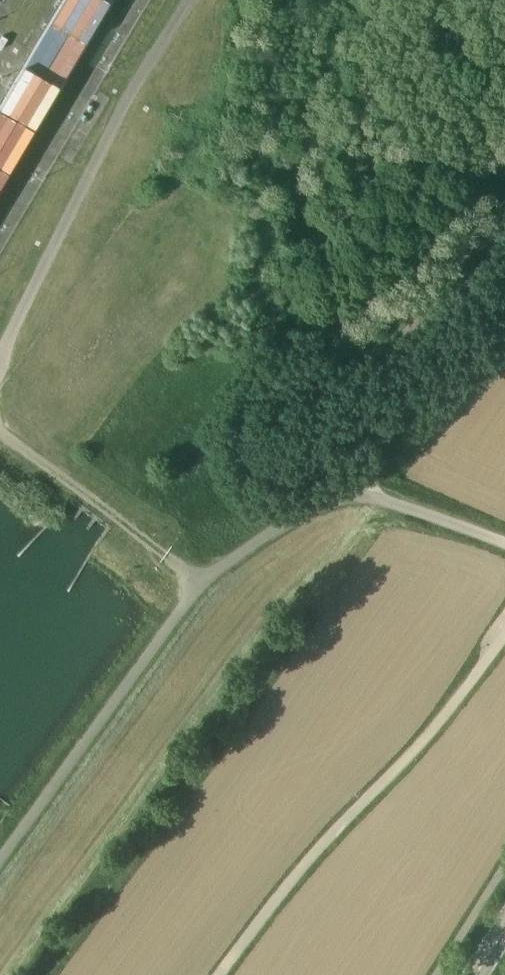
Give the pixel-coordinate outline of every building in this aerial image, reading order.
[(2,50),(9,39),(3,35),(0,41),(0,48),(2,50)]
